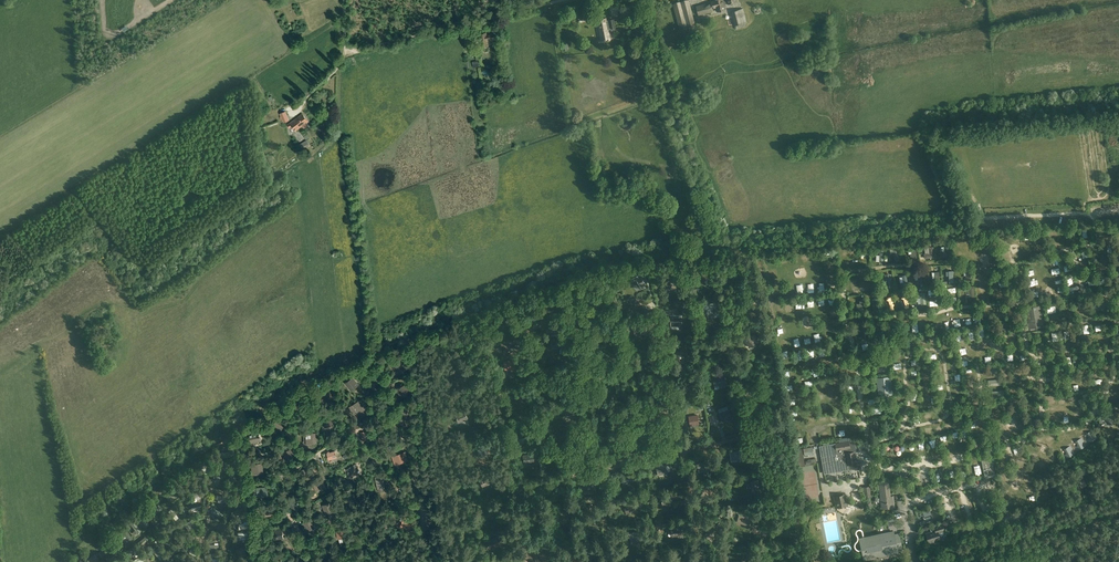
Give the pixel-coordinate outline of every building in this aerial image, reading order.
[(680,29),(695,25),(689,0),(674,4),(680,29)] [(736,1),(736,0),(715,0),(716,1),(710,2),(711,8),(717,7),(718,11),(726,10),(724,4),(736,1)] [(711,8),(710,2),(697,6),(699,15),(712,12),(711,8)] [(747,22),(744,9),(731,12),(734,25),(747,22)] [(609,20),(610,21),(607,22),(606,18),(598,20),(602,41),(610,39),(608,29),(615,28),(614,19),(609,20)] [(640,22),(633,23),(635,34),(642,33),(640,22)] [(495,33),(486,34),(486,33),(481,34),(483,47),(488,46),(487,40),(496,39),(495,33)] [(288,117),(285,111),(279,113),(281,116),(280,117),(281,120),(288,117)] [(296,131),(308,122),(302,114),(290,123),(296,131)] [(302,148),(309,144),(307,140),(300,144),(302,148)] [(930,253),(926,253),(924,253),(925,258),(934,257),(934,247),(929,247),(929,248),(930,253)] [(943,253),(940,253),(940,257),(950,256),(949,247),(945,247),(945,251),(943,251),(943,253)] [(647,282),(642,273),(633,278),(638,287),(640,286),(641,287),(646,284),(645,283),(647,282)] [(711,281),(709,274),(701,275),(702,283),(711,281)] [(675,283),(676,283),(675,278),(667,279),(668,284),(665,285),(666,290),(676,288),(675,283)] [(922,304),(926,304),(925,293),(916,294),(916,298),(918,298),(921,297),(922,303),(922,304)] [(595,304),(603,302),(601,297),(597,298),(596,296),(593,297),(595,304)] [(548,308),(559,309),(559,305),(562,305),(563,301),(549,300),(548,308)] [(1041,305),(1025,308),(1027,323),(1044,320),(1041,305)] [(714,306),(705,309),(708,316),(716,314),(714,306)] [(508,321),(506,321),(506,326),(514,326),(514,313),(508,313),(508,321)] [(679,324),(682,324),(682,317),(671,317),(670,326),(679,326),(679,324)] [(642,328),(637,329),(636,326),(633,326),(635,334),(646,332),(644,325),(641,326),(642,328)] [(602,336),(602,341),(611,339),(610,331),(604,332),(604,336),(602,336)] [(743,339),(750,347),(757,341),(751,333),(743,339)] [(561,339),(551,338),(550,348),(560,349),(560,353),(563,354),(564,348),(561,347),(561,339)] [(684,352),(675,352),(676,363),(684,363),(684,352)] [(517,360),(506,362),(508,372),(517,370),(516,368),(515,364),(518,363),(517,360)] [(401,362),(395,365),(400,373),(406,369),(401,362)] [(465,371),(454,372),(455,382),(466,381),(465,371)] [(382,378),(375,372),(371,377),(377,383),(382,378)] [(879,396),(893,395),(891,376),(877,378),(879,396)] [(358,385),(352,378),(347,382),(353,389),(358,385)] [(818,390),(822,387),(819,382),(814,385),(818,390)] [(405,385),(399,388),(403,396),(409,393),(405,385)] [(335,396),(329,390),(323,394),(329,401),(335,396)] [(363,410),(358,401),(349,407),(355,416),(363,410)] [(307,407),(299,402),(295,408),(303,413),(307,407)] [(406,408),(400,410),(403,418),(409,416),(406,408)] [(564,418),(576,417),(574,408),(563,410),(564,418)] [(720,414),(722,421),(732,418),(729,410),(720,414)] [(465,411),(455,415),(459,423),(468,419),(465,411)] [(698,416),(689,417),(691,425),(699,424),(698,416)] [(277,417),(272,425),(281,430),(286,423),(277,417)] [(523,429),(515,431),(517,438),(524,436),(523,429)] [(1097,439),(1092,430),(1087,433),(1090,438),(1087,440),(1089,443),(1097,439)] [(361,433),(363,440),(371,438),(369,431),(361,433)] [(258,432),(249,434),(251,443),(260,441),(258,432)] [(316,443),(316,434),(306,434),(306,443),(316,443)] [(1078,451),(1086,447),(1081,438),(1076,441),(1079,446),(1076,448),(1078,451)] [(820,446),(825,473),(857,468),(854,451),(856,451),(854,440),(820,446)] [(222,454),(222,458),(234,456),(232,443),(228,443),(229,453),(222,454)] [(1067,459),(1075,455),(1070,446),(1065,449),(1068,454),(1065,456),(1067,459)] [(813,447),(803,448),(805,456),(814,454),(813,447)] [(284,453),(287,460),(291,458),(290,456),(292,455),(294,459),(297,457),(293,449),(284,453)] [(327,453),(328,460),(336,457),(334,451),(327,453)] [(533,453),(523,455),(524,463),(535,461),(533,453)] [(400,454),(393,456),(395,463),(403,460),(400,454)] [(995,475),(991,459),(983,461),(986,477),(995,475)] [(697,464),(699,472),(709,469),(707,461),(697,464)] [(253,475),(263,474),(262,463),(252,465),(253,475)] [(210,472),(205,468),(206,467),(204,464),(200,469),(207,475),(210,472)] [(360,471),(356,464),(346,470),(350,477),(360,471)] [(666,464),(656,466),(658,475),(668,473),(666,464)] [(310,465),(300,471),(304,478),(314,473),(310,465)] [(1118,473),(1118,471),(1118,467),(1114,468),(1114,470),(1110,471),(1111,476),(1118,473)] [(629,476),(622,478),(623,483),(630,481),(630,482),(634,482),(632,471),(628,472),(629,474),(629,476)] [(202,480),(201,479),(195,473),(192,475),(199,483),(202,480)] [(484,488),(493,484),(491,477),(481,481),(484,488)] [(385,486),(383,478),(376,480),(378,488),(385,486)] [(1079,488),(1086,485),(1083,478),(1080,480),(1079,479),(1075,481),(1079,488)] [(586,487),(583,487),(584,493),(596,492),(594,481),(592,482),(591,479),(584,480),(586,487)] [(181,483),(187,491),(190,488),(184,480),(181,483)] [(322,480),(312,485),(316,493),(326,488),(322,480)] [(752,491),(759,489),(758,480),(751,481),(752,491)] [(889,481),(879,482),(882,508),(895,507),(893,496),(891,496),(889,481)] [(1043,495),(1051,496),(1053,484),(1045,483),(1043,495)] [(202,489),(192,494),(194,497),(204,493),(202,489)] [(268,489),(256,490),(257,498),(269,497),(268,489)] [(175,497),(175,498),(177,497),(177,496),(178,495),(174,490),(165,497),(169,502),(170,501),(171,502),(172,500),(175,497)] [(361,502),(356,492),(349,495),(354,505),(361,502)] [(834,496),(836,508),(848,506),(845,494),(834,496)] [(302,504),(296,495),(288,500),(295,509),(302,504)] [(702,502),(707,505),(713,497),(711,496),(709,498),(706,496),(702,502)] [(568,511),(567,499),(559,499),(560,511),(568,511)] [(149,505),(156,514),(161,510),(161,509),(161,508),(160,507),(159,507),(157,503),(156,501),(155,502),(155,501),(149,505)] [(331,502),(324,505),(329,517),(336,514),(331,502)] [(635,504),(625,507),(627,513),(637,510),(635,504)] [(262,508),(263,518),(274,516),(273,507),(262,508)] [(223,514),(214,508),(210,513),(212,515),(213,513),(221,518),(223,514)] [(169,512),(175,520),(178,517),(172,510),(169,512)] [(599,513),(587,515),(588,522),(600,520),(599,513)] [(138,519),(144,528),(150,524),(143,515),(138,519)] [(401,515),(398,525),(403,527),(404,524),(410,526),(413,520),(401,515)] [(749,525),(752,519),(739,515),(737,521),(749,525)] [(134,519),(130,522),(138,532),(141,529),(134,519)] [(316,527),(310,519),(303,524),(308,532),(316,527)] [(184,525),(191,535),(195,533),(188,522),(184,525)] [(536,531),(536,526),(537,526),(537,522),(532,522),(532,523),(529,523),(529,531),(536,531)] [(930,542),(930,544),(935,542),(934,540),(941,538),(939,532),(944,530),(944,528),(945,528),(943,523),(935,526),(936,530),(926,533),(929,542),(930,542)] [(161,534),(154,525),(151,527),(158,536),(161,534)] [(667,526),(667,527),(669,533),(676,532),(674,525),(669,526),(669,525),(667,525),(667,526)] [(362,526),(352,530),(356,539),(365,534),(362,526)] [(708,538),(717,530),(713,526),(705,534),(708,538)] [(123,531),(125,534),(127,537),(123,539),(126,543),(133,537),(126,528),(123,531)] [(273,531),(274,540),(283,538),(282,530),(273,531)] [(630,533),(632,543),(641,540),(638,531),(630,533)] [(170,544),(167,540),(173,536),(170,532),(162,538),(167,546),(170,544)] [(860,538),(864,560),(898,553),(898,550),(903,549),(899,534),(894,535),(894,532),(860,538)] [(142,544),(150,538),(148,535),(140,541),(142,544)] [(495,550),(503,547),(500,541),(492,544),(495,550)] [(129,555),(133,552),(136,549),(138,548),(136,545),(127,552),(129,555)] [(237,548),(241,557),(247,554),(244,545),(237,548)] [(591,547),(584,549),(585,556),(592,555),(591,547)] [(154,550),(161,559),(164,556),(157,548),(154,550)] [(693,554),(686,553),(685,561),(693,561),(693,554)] [(88,561),(97,561),(99,561),(94,554),(86,560),(88,561)]
